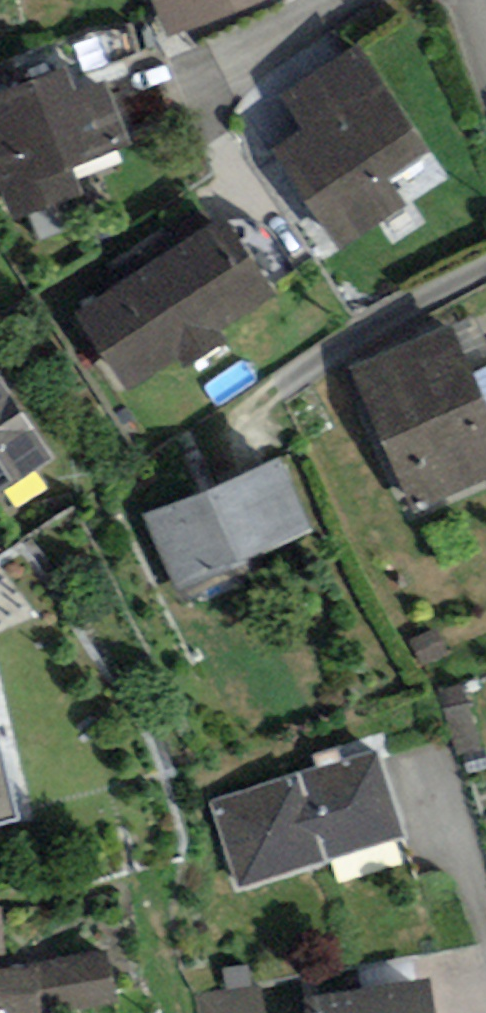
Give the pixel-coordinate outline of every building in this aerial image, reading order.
[(168,34),(251,0),(154,0),(168,34)] [(431,144),(360,39),(283,90),(304,121),(270,143),(339,246),(408,200),(390,172),(431,144)] [(0,81),(0,185),(13,215),(82,186),(70,158),(130,133),(103,72),(79,82),(67,53),(0,81)] [(440,153),(403,174),(416,198),(453,178),(440,153)] [(226,210),(75,309),(126,387),(182,351),(189,361),(230,334),(224,324),(278,289),(226,210)] [(353,364),(415,506),(485,475),(485,395),(454,321),(353,364)] [(53,455),(0,376),(0,490),(53,455)] [(279,448),(143,514),(180,588),(315,523),(279,448)] [(18,812),(0,741),(0,817),(18,812)] [(378,745),(212,799),(241,885),(406,831),(378,745)] [(0,964),(0,1012),(44,1012),(46,1012),(120,994),(106,945),(44,962),(0,964)] [(306,994),(309,1012),(439,1012),(431,972),(306,994)] [(198,995),(201,1012),(264,1012),(259,985),(198,995)]
